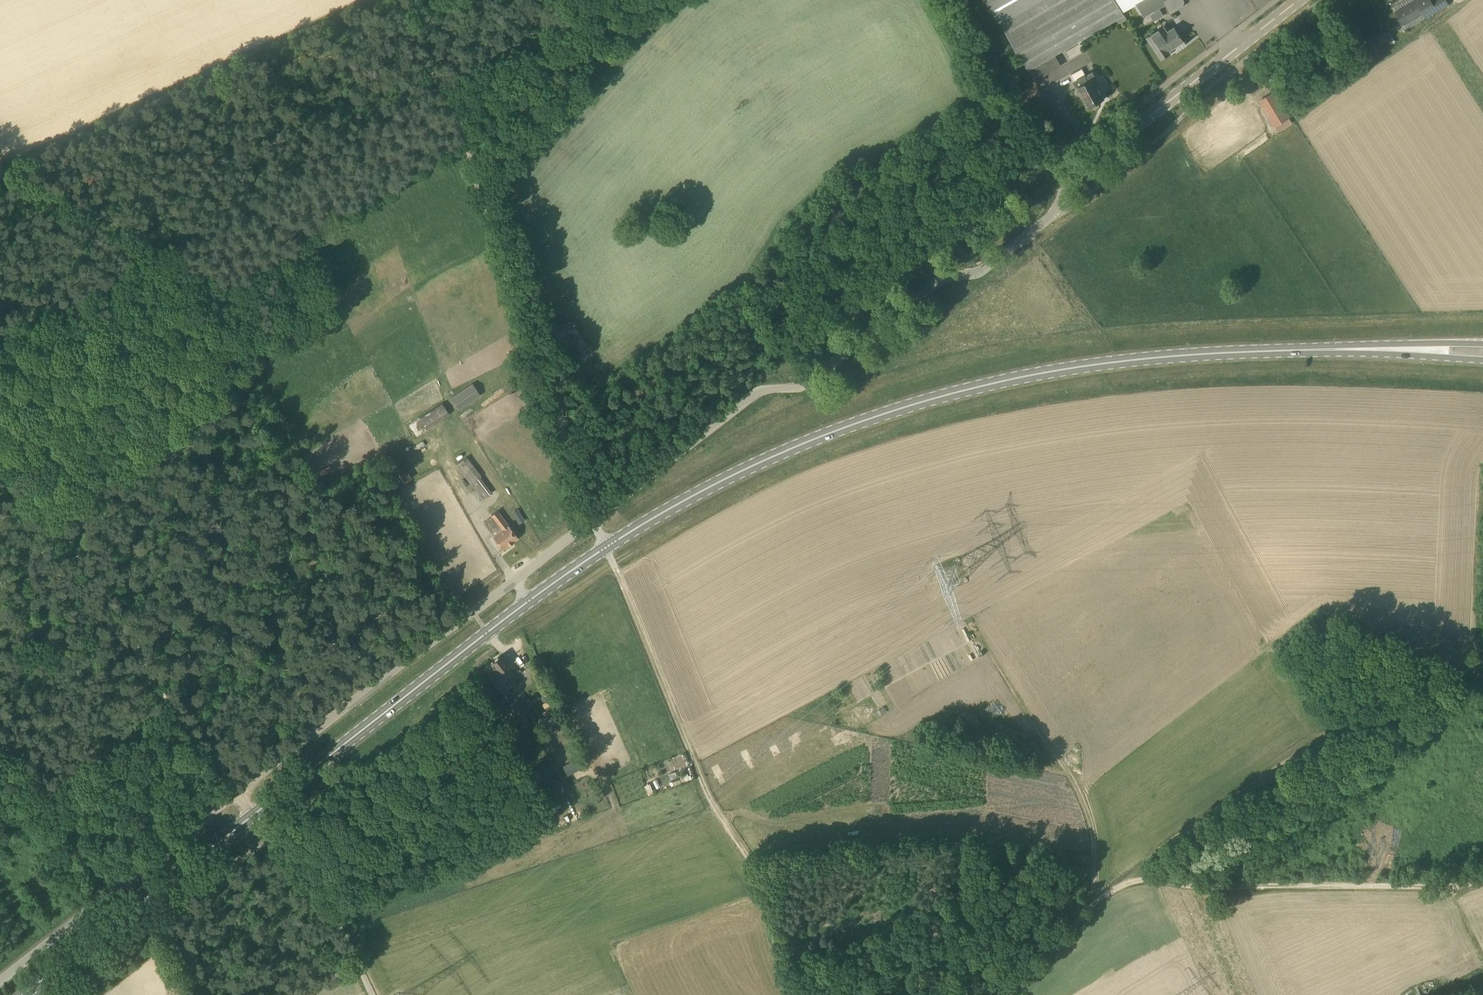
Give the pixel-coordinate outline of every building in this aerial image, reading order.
[(1123,12),(1116,0),(988,0),(1029,70),(1124,15),(1123,12)] [(1123,12),(1137,4),(1144,16),(1166,4),(1171,13),(1182,6),(1184,2),(1183,0),(1116,0),(1123,12)] [(1430,0),(1417,0),(1416,1),(1415,0),(1407,0),(1393,8),(1406,30),(1449,5),(1446,0),(1437,0),(1432,3),(1430,0)] [(1184,41),(1174,25),(1167,30),(1164,26),(1147,37),(1162,59),(1171,53),(1170,50),(1184,41)] [(1086,74),(1083,68),(1070,75),(1077,87),(1078,86),(1089,107),(1104,99),(1094,79),(1096,78),(1093,73),(1089,75),(1088,73),(1086,74)] [(1285,127),(1292,123),(1274,93),(1260,101),(1275,125),(1282,121),(1285,127)] [(452,399),(458,408),(481,393),(475,384),(452,399)] [(426,428),(449,413),(442,403),(419,418),(426,428)] [(467,456),(456,464),(477,491),(475,493),(481,501),(492,492),(480,477),(482,475),(467,456)] [(503,549),(519,538),(498,510),(492,515),(502,529),(494,536),(493,536),(503,549)] [(514,674),(507,665),(500,656),(493,661),(484,669),(497,686),(502,693),(509,688),(504,681),(514,674)] [(531,724),(519,700),(507,706),(507,705),(501,709),(506,720),(512,717),(519,730),(531,724)] [(567,774),(583,766),(579,757),(563,765),(567,774)]
